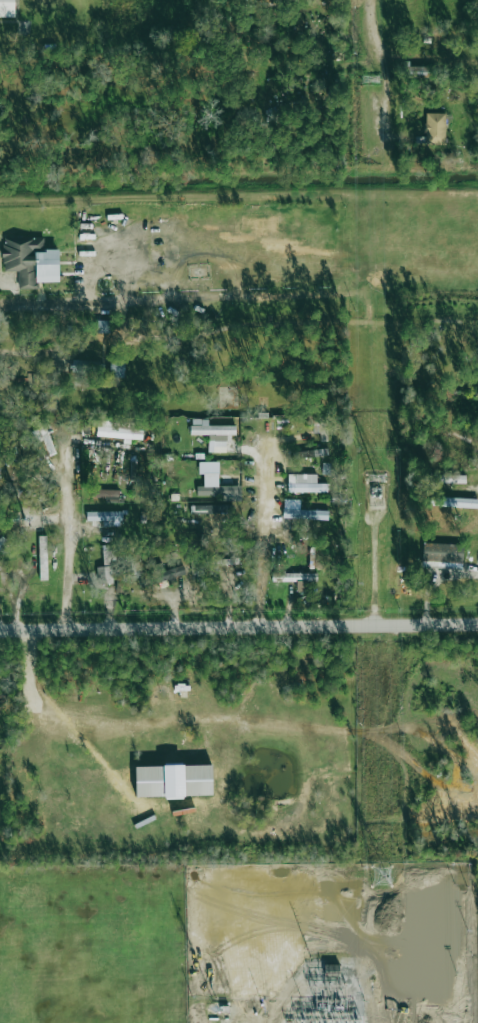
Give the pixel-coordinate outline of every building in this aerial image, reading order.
[(14,17),(14,0),(0,0),(0,17),(14,17)] [(408,77),(426,76),(426,66),(408,67),(408,77)] [(446,113),(426,112),(425,144),(445,145),(446,113)] [(19,289),(38,289),(37,282),(59,282),(59,249),(44,250),(43,238),(2,238),(3,272),(18,271),(19,289)] [(109,333),(110,321),(95,320),(95,333),(109,333)] [(71,372),(101,372),(101,360),(71,360),(71,372)] [(110,361),(110,377),(124,377),(123,360),(110,361)] [(208,452),(226,452),(226,435),(235,435),(235,426),(208,425),(208,419),(191,419),(191,435),(208,435),(208,452)] [(124,438),(124,440),(142,441),(143,430),(133,429),(133,423),(99,421),(98,436),(124,438)] [(56,452),(42,423),(31,428),(38,442),(43,439),(50,455),(56,452)] [(197,496),(221,495),(221,501),(241,501),(240,485),(218,486),(218,473),(203,473),(204,486),(196,486),(197,496)] [(317,474),(288,474),(288,491),(324,492),(324,484),(316,484),(317,474)] [(465,484),(465,475),(439,475),(439,483),(465,484)] [(477,508),(477,499),(431,497),(430,506),(477,508)] [(230,504),(190,506),(190,514),(230,513),(230,504)] [(103,521),(103,527),(122,526),(122,511),(87,512),(87,521),(103,521)] [(40,580),(47,580),(46,536),(38,536),(40,580)] [(462,562),(463,544),(423,543),(422,561),(462,562)] [(112,545),(103,545),(103,567),(96,567),(97,584),(114,583),(112,545)] [(208,559),(208,574),(217,574),(217,565),(238,564),(238,558),(208,559)] [(163,570),(161,563),(151,565),(153,575),(141,578),(143,587),(186,576),(183,565),(163,570)] [(296,581),(297,590),(306,589),(306,582),(317,582),(317,573),(272,574),(272,582),(296,581)] [(212,765),(135,766),(136,797),(212,796),(212,765)]
